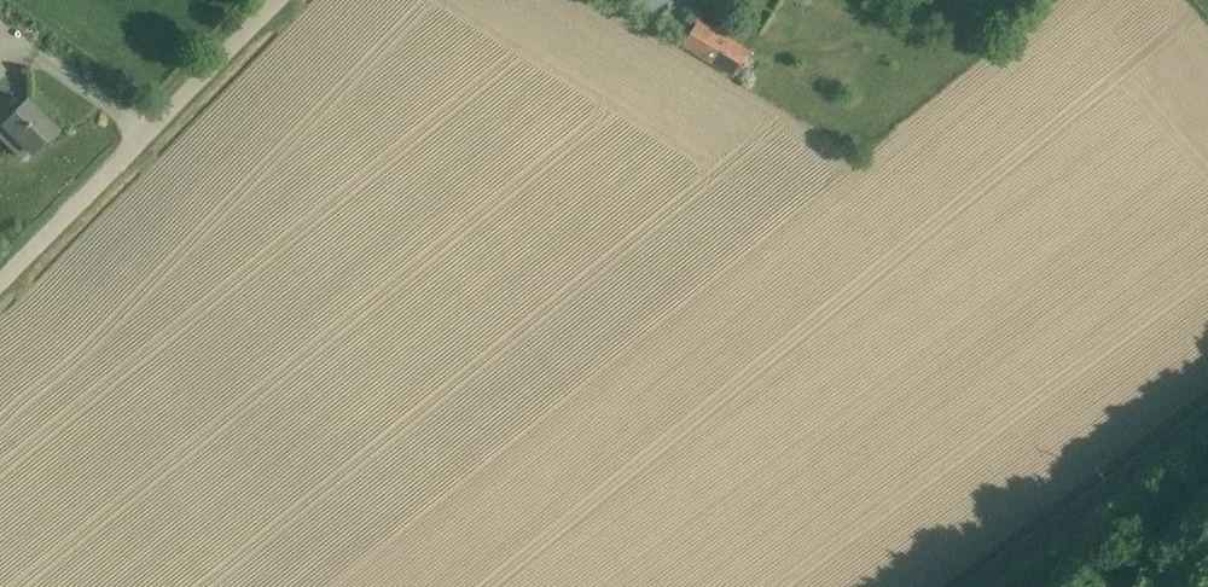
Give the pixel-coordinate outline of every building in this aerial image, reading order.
[(751,53),(700,22),(683,50),(734,81),(751,53)] [(0,118),(0,140),(21,160),(30,151),(33,153),(56,129),(26,100),(8,118),(4,114),(0,118)]
